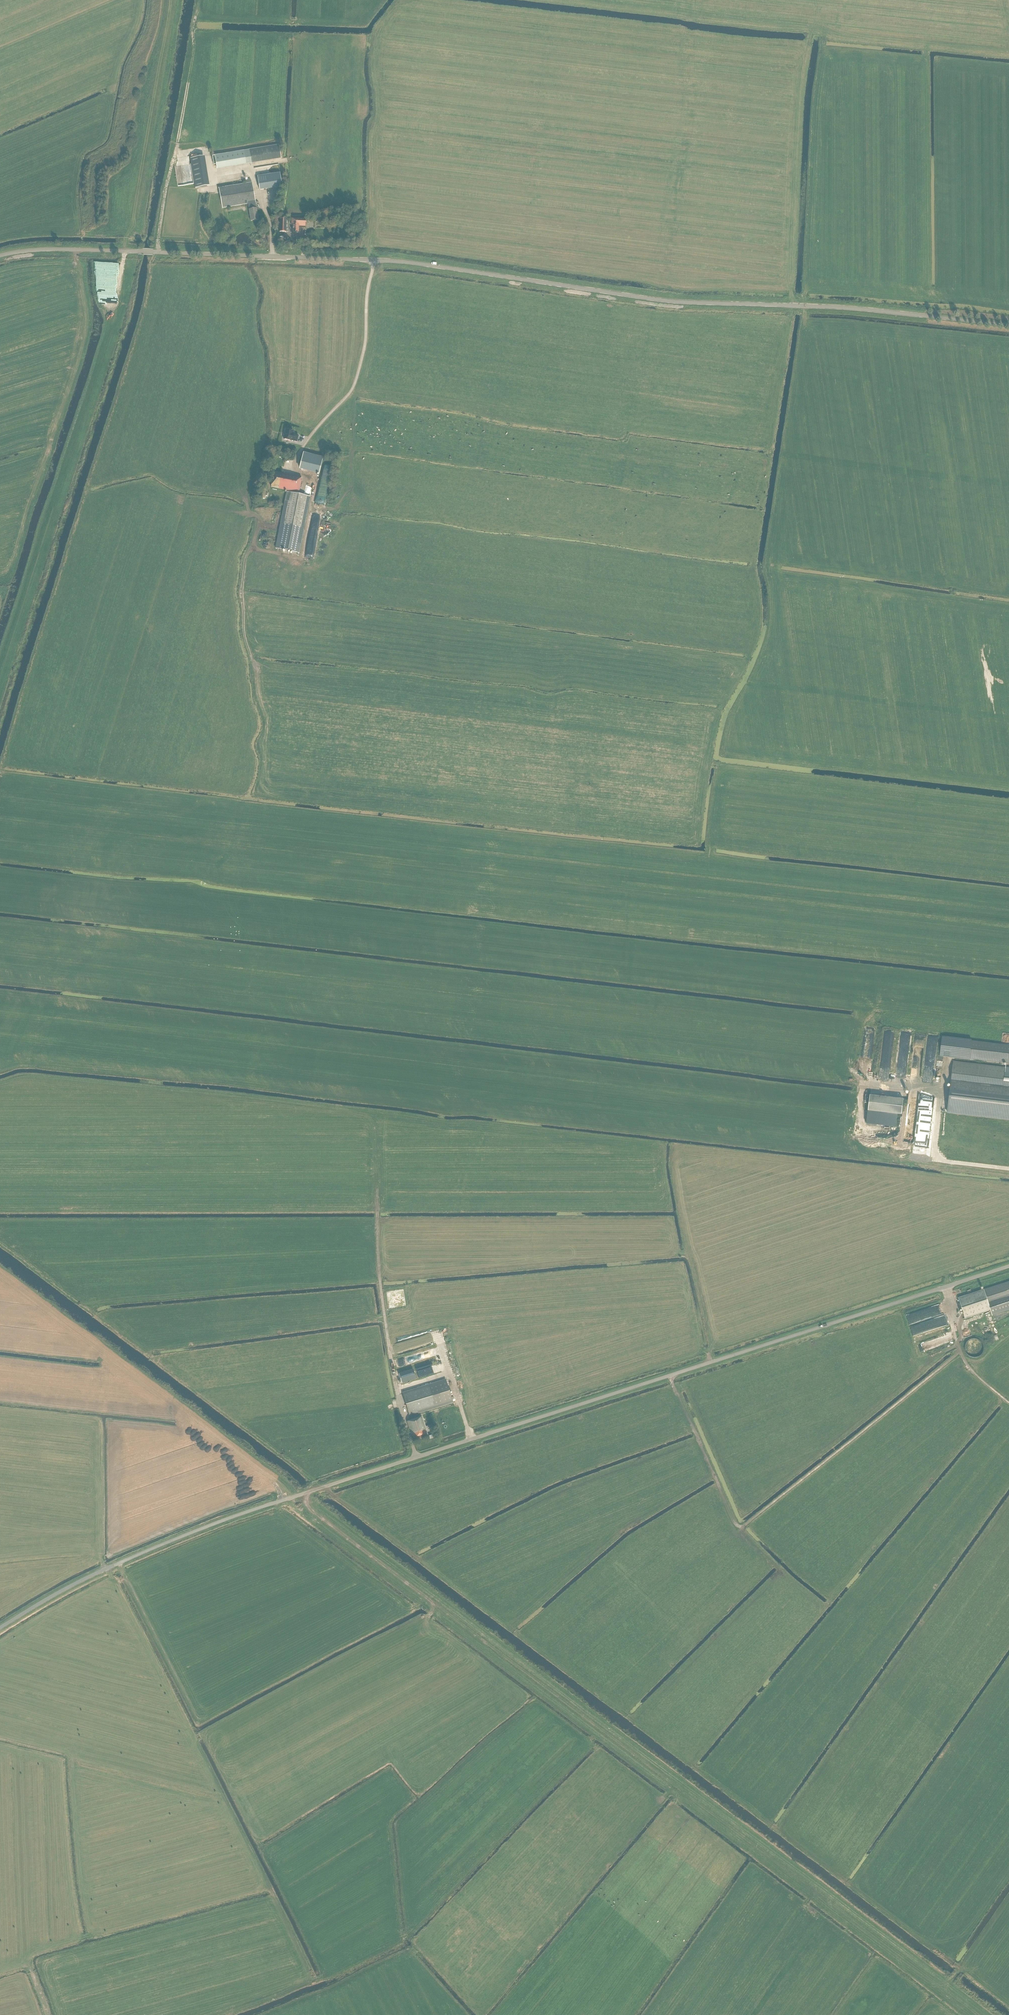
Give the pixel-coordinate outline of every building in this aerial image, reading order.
[(250,149),(252,161),(281,157),(279,145),(250,149)] [(247,162),(245,150),(215,155),(217,167),(247,162)] [(207,186),(202,156),(190,158),(195,188),(207,186)] [(267,175),(255,177),(257,186),(269,185),(267,175)] [(252,182),(251,182),(251,180),(245,181),(245,183),(219,188),(222,208),(248,203),(249,210),(251,221),(258,220),(256,208),(256,209),(255,202),(252,182)] [(293,225),(293,232),(298,233),(298,225),(305,225),(305,226),(305,219),(291,219),(291,225),(293,225)] [(297,442),(298,436),(294,435),(292,435),(293,431),(286,430),(284,439),(291,441),(297,442)] [(319,473),(323,457),(303,452),(299,468),(319,473)] [(299,553),(310,497),(299,494),(301,481),(300,481),(301,476),(282,473),(274,471),(271,487),(288,490),(288,492),(287,492),(276,549),(299,553)] [(267,495),(267,492),(266,492),(266,489),(261,488),(259,496),(264,497),(265,495),(267,495)] [(940,1056),(969,1060),(969,1059),(1008,1063),(1008,1045),(972,1041),(972,1040),(942,1036),(940,1056)] [(954,1059),(946,1114),(1008,1121),(1008,1066),(954,1059)] [(901,1115),(903,1099),(869,1096),(867,1111),(901,1115)] [(984,1289),(958,1298),(965,1319),(991,1310),(992,1315),(1008,1310),(1008,1281),(984,1289)] [(966,1341),(965,1342),(965,1343),(964,1345),(964,1346),(964,1347),(964,1348),(964,1349),(964,1351),(965,1352),(966,1353),(967,1354),(968,1355),(969,1356),(971,1357),(973,1357),(974,1357),(976,1357),(977,1356),(980,1354),(981,1352),(982,1350),(983,1349),(983,1347),(982,1345),(982,1343),(981,1342),(980,1341),(979,1340),(978,1339),(976,1339),(975,1338),(973,1338),(972,1338),(971,1338),(969,1339),(968,1340),(967,1340),(966,1341)] [(399,1374),(402,1383),(416,1379),(413,1369),(399,1374)] [(410,1415),(453,1401),(446,1379),(403,1393),(410,1415)] [(427,1435),(421,1416),(411,1419),(411,1420),(407,1421),(411,1434),(412,1434),(414,1439),(427,1435)]
